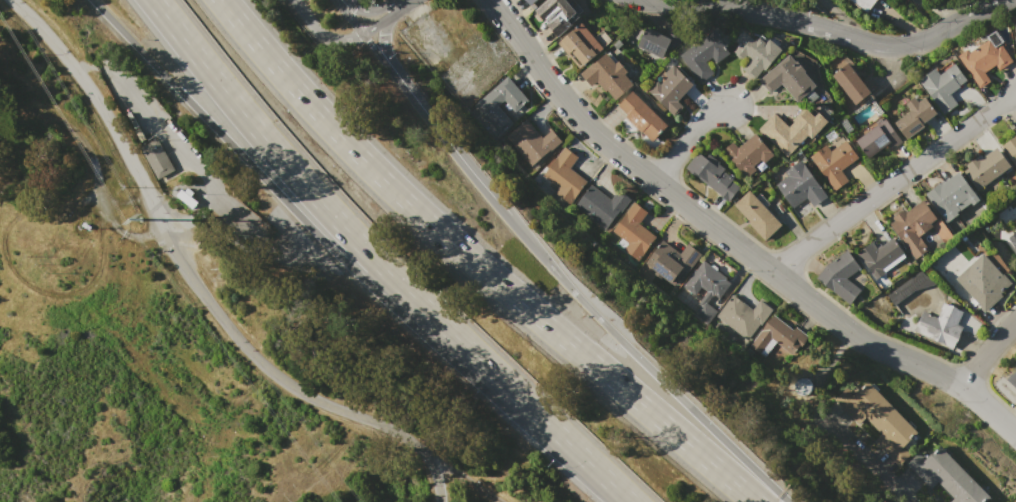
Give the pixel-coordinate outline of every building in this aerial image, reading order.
[(533,10),(545,0),(563,0),(577,17),(556,36),(533,10)] [(863,15),(844,0),(875,0),(863,15)] [(556,42),(579,23),(601,48),(578,68),(556,42)] [(668,24),(681,31),(675,44),(668,41),(660,58),(634,46),(644,26),(663,35),(668,24)] [(677,55),(713,28),(725,45),(722,48),(727,54),(715,63),(710,57),(704,62),(712,72),(698,83),(677,55)] [(781,50),(756,78),(742,66),(746,62),(729,47),(746,28),(762,43),(767,38),(781,50)] [(956,55),(990,32),(1012,63),(977,87),(956,55)] [(604,52),(631,84),(613,100),(595,80),(588,86),(579,75),(604,52)] [(757,80),(788,54),(815,86),(795,102),(781,84),(768,94),(757,80)] [(830,75),(846,62),(869,92),(853,105),(830,75)] [(916,80),(933,68),(937,74),(953,63),(966,82),(949,93),(957,104),(941,115),(916,80)] [(691,84),(675,101),(681,106),(672,116),(646,92),(655,82),(658,85),(665,78),(662,75),(671,65),(691,84)] [(472,104),(505,77),(525,101),(512,112),(502,100),(495,106),(510,123),(497,134),(472,104)] [(630,91),(665,125),(649,142),(614,108),(630,91)] [(905,139),(889,116),(921,94),(937,117),(905,139)] [(756,129),(772,113),(786,126),(803,108),(812,116),(816,112),(826,122),(810,139),(806,136),(785,157),(756,129)] [(504,136),(524,119),(539,138),(549,130),(558,142),(528,166),(504,136)] [(853,141),(884,119),(899,141),(868,163),(853,141)] [(744,178),(722,150),(749,128),(772,155),(744,178)] [(999,146),(1015,134),(1015,171),(999,146)] [(139,146),(156,137),(174,169),(157,178),(139,146)] [(807,156),(823,145),(827,152),(843,140),(855,157),(839,169),(847,180),(832,191),(807,156)] [(976,189),(961,168),(993,146),(1008,167),(976,189)] [(540,176),(562,147),(575,157),(567,168),(584,181),(567,204),(551,192),(555,187),(540,176)] [(684,168),(697,151),(740,184),(726,201),(684,168)] [(782,172),(799,160),(825,197),(809,209),(802,199),(790,207),(773,183),(785,175),(782,172)] [(924,193),(957,171),(977,200),(944,222),(924,193)] [(589,185),(608,199),(615,190),(626,199),(603,230),(572,207),(589,185)] [(732,205),(748,191),(779,227),(763,241),(732,205)] [(920,199),(935,222),(916,235),(927,251),(913,261),(887,222),(920,199)] [(609,232),(631,202),(645,213),(636,225),(654,238),(636,262),(620,250),(625,243),(609,232)] [(1005,240),(1015,232),(1015,255),(1005,240)] [(855,253),(871,242),(875,249),(892,238),(905,257),(873,280),(855,253)] [(643,264),(659,241),(677,254),(684,245),(699,255),(675,287),(643,264)] [(825,264),(845,250),(858,269),(844,279),(859,290),(848,305),(814,279),(825,264)] [(717,299),(711,295),(705,304),(715,311),(705,324),(691,314),(697,306),(695,304),(704,292),(698,287),(691,296),(681,288),(701,261),(730,282),(717,299)] [(982,312),(953,278),(970,264),(977,272),(984,266),(990,272),(995,268),(1011,287),(982,312)] [(885,294),(893,306),(930,280),(921,269),(885,294)] [(714,316),(730,294),(750,309),(757,300),(769,309),(746,340),(714,316)] [(910,331),(921,310),(935,316),(942,302),(961,311),(954,325),(961,329),(951,351),(910,331)] [(772,314),(800,334),(787,352),(774,342),(763,356),(748,346),(772,314)] [(1004,381),(1015,367),(1015,391),(1004,381)] [(865,381),(916,434),(903,447),(910,455),(897,466),(840,406),(865,381)] [(988,499),(985,501),(943,501),(907,464),(918,454),(924,461),(938,447),(988,499)]
